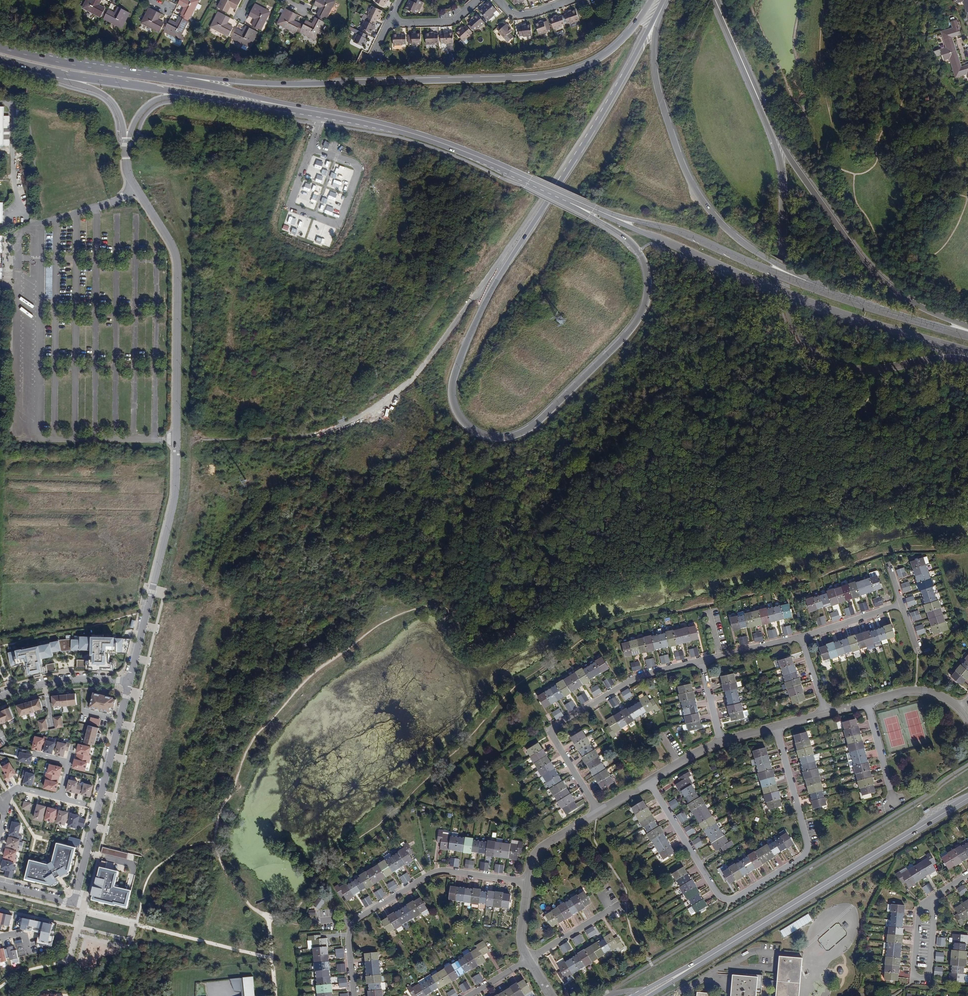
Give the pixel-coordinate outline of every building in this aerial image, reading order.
[(105,9),(98,5),(101,0),(87,0),(83,8),(101,17),(105,9)] [(178,3),(185,7),(181,14),(190,19),(199,0),(180,0),(178,3)] [(231,6),(237,9),(242,0),(222,0),(218,8),(227,13),(231,6)] [(324,22),(335,0),(316,0),(314,4),(321,7),(316,17),(324,22)] [(416,13),(418,9),(420,10),(424,2),(420,0),(414,0),(413,1),(412,0),(410,0),(406,8),(416,13)] [(957,3),(964,1),(967,13),(967,0),(956,0),(957,3)] [(484,10),(482,12),(489,20),(495,14),(494,12),(497,9),(490,1),(482,8),(484,10)] [(254,4),(248,15),(255,18),(251,25),(260,30),(269,12),(254,4)] [(150,6),(142,21),(160,31),(164,22),(158,18),(161,12),(150,6)] [(130,13),(119,7),(115,14),(108,10),(103,19),(121,28),(130,13)] [(286,7),(278,22),(296,32),(297,31),(301,23),(294,20),(297,13),(286,7)] [(369,17),(368,18),(376,22),(378,19),(379,19),(380,18),(381,15),(383,12),(373,7),(369,15),(370,15),(369,17)] [(564,14),(567,22),(570,21),(571,22),(579,19),(576,9),(572,10),(569,11),(567,12),(568,13),(564,14)] [(218,11),(210,27),(228,36),(233,27),(226,24),(229,17),(218,11)] [(473,19),(472,20),(472,21),(470,23),(475,30),(478,27),(479,28),(485,22),(478,14),(475,17),(473,19)] [(553,28),(561,25),(561,24),(564,23),(562,15),(558,16),(558,15),(557,15),(554,16),(550,18),(553,28)] [(188,21),(180,17),(176,24),(169,20),(163,31),(172,36),(170,39),(177,43),(178,40),(188,21)] [(315,40),(324,22),(316,17),(312,24),(306,21),(304,25),(300,32),(315,40)] [(376,22),(368,18),(367,22),(366,21),(362,29),(372,34),(374,30),(375,27),(376,26),(375,25),(376,22)] [(546,29),(550,28),(547,20),(543,21),(543,20),(542,20),(539,21),(535,23),(538,33),(546,30),(546,29)] [(958,35),(961,35),(956,20),(951,22),(953,28),(942,32),(947,48),(940,50),(943,61),(950,59),(956,77),(967,74),(967,77),(967,65),(961,67),(952,37),(958,35)] [(498,30),(497,31),(503,37),(511,30),(508,27),(506,25),(505,23),(504,24),(502,22),(496,27),(498,30)] [(523,24),(522,24),(522,25),(519,25),(520,34),(523,33),(524,34),(532,34),(531,23),(527,23),(523,24)] [(467,25),(464,28),(464,27),(463,28),(460,30),(457,32),(464,41),(471,35),(470,34),(473,32),(467,25)] [(257,32),(246,26),(242,32),(236,29),(231,38),(249,47),(257,32)] [(363,46),(365,43),(366,44),(366,42),(368,40),(369,36),(360,31),(356,39),(357,40),(356,43),(363,46)] [(445,31),(445,33),(442,33),(442,41),(443,41),(445,41),(446,42),(454,42),(454,31),(450,31),(446,31),(445,31)] [(435,32),(434,32),(430,32),(427,32),(427,43),(435,43),(436,42),(439,41),(439,33),(435,33),(435,32)] [(413,33),(413,34),(409,35),(409,43),(413,43),(413,44),(422,43),(421,33),(417,33),(414,33),(413,33)] [(407,43),(406,35),(403,35),(403,34),(401,34),(398,34),(394,34),(395,45),(403,45),(403,43),(407,43)] [(325,175),(330,162),(316,157),(313,163),(323,167),(321,173),(325,175)] [(351,174),(353,170),(338,165),(336,173),(339,174),(338,177),(343,179),(344,176),(345,176),(346,172),(351,174)] [(314,173),(312,172),(310,180),(323,184),(325,175),(320,174),(322,169),(316,167),(314,173)] [(304,189),(312,192),(316,185),(308,182),(304,189)] [(336,202),(339,194),(332,191),(331,194),(327,193),(326,197),(330,198),(328,205),(335,208),(334,210),(338,212),(341,204),(336,202)] [(305,207),(313,209),(315,203),(307,201),(305,207)] [(328,214),(331,207),(324,205),(321,212),(328,214)] [(283,229),(291,230),(292,222),(284,221),(283,229)] [(317,237),(318,233),(310,231),(307,239),(320,244),(322,238),(317,237)] [(915,568),(927,564),(924,556),(919,558),(916,559),(912,560),(915,568)] [(927,564),(915,568),(914,568),(917,576),(930,572),(927,564)] [(917,576),(919,583),(932,579),(930,572),(917,576)] [(870,577),(874,590),(882,587),(880,582),(879,579),(878,575),(870,577)] [(874,590),(870,577),(870,576),(863,579),(868,593),(875,590),(874,590)] [(932,579),(919,583),(918,583),(921,590),(922,590),(933,586),(935,586),(933,578),(932,579)] [(861,595),(868,593),(863,579),(856,581),(861,595)] [(861,595),(856,581),(848,583),(849,584),(853,597),(853,598),(861,596),(861,595)] [(853,597),(849,584),(842,587),(846,599),(853,597)] [(922,590),(924,597),(935,593),(933,586),(922,590)] [(835,589),(839,602),(846,599),(842,587),(835,589)] [(839,602),(835,589),(835,588),(827,591),(828,592),(832,603),(832,605),(839,602)] [(832,603),(828,592),(821,594),(825,606),(832,603)] [(935,593),(924,597),(927,604),(938,600),(935,593)] [(821,594),(814,597),(817,608),(825,606),(821,594)] [(818,609),(817,608),(814,597),(813,596),(807,598),(809,603),(809,606),(811,611),(818,609)] [(929,611),(941,607),(942,607),(939,600),(938,600),(927,604),(926,604),(928,611),(929,611)] [(790,602),(782,604),(785,617),(793,616),(792,610),(791,608),(790,602)] [(775,606),(778,620),(785,618),(785,617),(782,604),(775,606)] [(767,608),(771,621),(778,620),(775,606),(767,608)] [(771,621),(767,608),(767,607),(760,609),(764,623),(771,622),(771,621)] [(941,607),(929,611),(931,618),(943,615),(941,607)] [(760,609),(753,611),(756,625),(764,623),(760,609)] [(756,625),(753,611),(746,613),(746,614),(749,625),(749,626),(756,625)] [(749,625),(746,614),(738,615),(741,627),(749,625)] [(742,628),(741,627),(738,615),(731,617),(732,622),(733,624),(734,630),(742,628)] [(933,625),(945,621),(943,615),(931,618),(933,625)] [(945,621),(933,625),(935,633),(940,631),(943,630),(948,628),(946,621),(945,621)] [(885,625),(885,626),(889,638),(896,636),(894,631),(893,628),(892,623),(885,625)] [(697,625),(689,627),(691,640),(700,638),(699,633),(698,630),(697,625)] [(881,640),(889,638),(885,626),(877,628),(881,640)] [(689,627),(681,629),(684,642),(692,640),(691,640),(689,627)] [(874,643),(881,640),(877,628),(870,631),(874,643)] [(677,643),(684,642),(681,629),(674,630),(677,643)] [(667,632),(670,645),(677,644),(677,643),(674,630),(667,632)] [(874,643),(870,631),(870,630),(863,632),(867,646),(875,644),(874,643)] [(659,634),(662,647),(670,645),(667,632),(659,634)] [(856,635),(860,648),(867,646),(863,632),(856,635)] [(652,635),(655,648),(662,647),(659,634),(652,635)] [(848,636),(849,637),(853,650),(853,651),(860,649),(860,648),(856,635),(855,634),(848,636)] [(15,650),(7,651),(9,665),(18,664),(18,663),(21,662),(23,676),(33,674),(33,675),(40,674),(40,672),(55,669),(53,662),(45,664),(45,665),(40,666),(38,658),(53,655),(52,652),(61,649),(61,650),(71,648),(93,649),(93,657),(88,657),(87,659),(77,659),(77,667),(87,667),(87,668),(95,668),(95,670),(102,670),(103,668),(107,668),(107,667),(114,667),(114,661),(111,661),(111,655),(116,655),(116,653),(125,653),(125,638),(117,638),(117,637),(112,637),(99,637),(99,636),(81,635),(81,639),(73,639),(73,638),(58,639),(59,640),(50,642),(15,649),(15,650)] [(645,637),(648,650),(655,649),(655,648),(652,635),(645,637)] [(638,639),(641,651),(648,650),(645,637),(638,639)] [(842,639),(846,653),(853,650),(849,637),(842,639)] [(630,641),(633,653),(641,651),(638,639),(630,641)] [(834,642),(839,655),(846,653),(842,639),(834,642)] [(633,653),(630,641),(623,643),(624,647),(625,650),(626,654),(633,653)] [(827,644),(827,645),(831,658),(832,659),(839,656),(839,655),(834,642),(834,641),(827,644)] [(825,660),(831,658),(827,645),(821,647),(823,652),(824,655),(825,660)] [(596,660),(597,661),(602,671),(609,667),(606,663),(605,660),(603,656),(596,660)] [(783,667),(794,663),(792,657),(789,658),(786,659),(781,660),(783,667)] [(596,674),(602,671),(597,661),(590,665),(596,674)] [(785,674),(797,670),(795,663),(794,663),(783,667),(782,667),(785,674)] [(963,664),(962,663),(957,669),(958,670),(967,677),(967,678),(967,677),(967,669),(963,664)] [(596,674),(590,665),(584,669),(590,678),(596,674)] [(577,671),(584,683),(584,684),(590,680),(590,678),(584,669),(583,667),(577,671)] [(787,681),(799,677),(797,670),(785,674),(787,681)] [(967,677),(958,670),(953,675),(957,678),(959,680),(962,683),(967,677)] [(570,675),(577,687),(584,683),(577,671),(570,675)] [(724,683),(737,680),(735,673),(727,675),(722,676),(724,683)] [(570,675),(564,680),(571,691),(577,687),(570,675)] [(789,689),(802,685),(803,684),(800,677),(799,677),(787,681),(786,682),(789,689)] [(571,691),(564,680),(564,679),(558,683),(565,695),(565,696),(571,692),(571,691)] [(737,680),(724,683),(725,691),(726,690),(738,687),(739,687),(737,680)] [(558,683),(551,687),(558,699),(565,695),(558,683)] [(679,686),(681,694),(693,691),(691,683),(687,684),(684,685),(679,686)] [(792,696),(804,692),(802,685),(789,689),(792,696)] [(558,699),(551,687),(545,691),(545,692),(552,703),(558,699)] [(728,698),(740,695),(738,687),(726,690),(728,698)] [(693,691),(681,694),(680,694),(682,701),(695,698),(696,698),(694,690),(693,691)] [(114,697),(94,692),(90,708),(113,714),(117,699),(114,698),(114,697)] [(545,706),(552,703),(545,692),(539,696),(541,700),(543,702),(545,706)] [(804,692),(792,696),(794,703),(799,701),(802,700),(806,699),(804,692)] [(77,693),(68,694),(69,705),(78,704),(77,693)] [(68,694),(60,695),(61,705),(61,706),(69,705),(68,694)] [(60,695),(52,696),(53,706),(61,705),(60,695)] [(640,699),(641,700),(647,711),(648,712),(655,708),(657,711),(660,709),(655,700),(651,702),(650,700),(647,695),(640,699)] [(742,702),(740,695),(728,698),(730,705),(742,702)] [(41,698),(33,701),(35,711),(44,708),(41,698)] [(695,698),(682,701),(684,708),(697,705),(695,698)] [(634,704),(641,715),(647,711),(641,700),(634,704)] [(33,701),(25,703),(28,713),(36,711),(35,711),(33,701)] [(742,702),(730,705),(729,705),(730,712),(731,712),(744,709),(742,702)] [(25,703),(17,705),(20,716),(28,713),(25,703)] [(634,704),(628,708),(634,719),(641,715),(634,704)] [(697,705),(684,708),(686,715),(699,712),(697,705)] [(10,708),(3,711),(7,721),(14,718),(10,708)] [(621,711),(628,724),(635,720),(634,719),(628,708),(627,708),(621,711)] [(744,709),(731,712),(732,719),(738,718),(741,718),(745,716),(744,709)] [(621,711),(614,715),(622,727),(628,724),(621,711)] [(699,712),(686,715),(687,722),(688,722),(700,719),(699,712)] [(62,715),(54,716),(56,727),(64,726),(62,715)] [(622,728),(622,727),(614,715),(607,719),(610,724),(612,726),(608,728),(613,737),(617,734),(616,732),(622,728)] [(46,718),(38,720),(40,731),(48,729),(46,718)] [(700,719),(688,722),(690,730),(694,729),(697,728),(702,727),(700,719)] [(846,724),(847,730),(859,727),(857,720),(853,722),(850,722),(846,724)] [(99,727),(88,725),(86,733),(99,736),(100,733),(98,732),(99,727)] [(860,727),(859,727),(847,730),(846,730),(848,738),(848,737),(861,734),(862,734),(860,727)] [(576,743),(587,737),(583,730),(579,732),(577,734),(572,736),(576,743)] [(99,736),(86,733),(84,741),(94,744),(95,739),(98,740),(99,736)] [(797,743),(811,740),(809,733),(804,734),(801,735),(796,737),(797,743)] [(861,734),(848,737),(850,745),(863,741),(861,734)] [(43,738),(34,736),(31,749),(40,751),(42,745),(44,746),(45,740),(46,737),(44,736),(43,738)] [(587,737),(576,743),(580,750),(581,749),(591,743),(587,736),(587,737)] [(47,741),(45,740),(44,746),(43,752),(52,754),(53,747),(55,748),(57,741),(55,741),(55,739),(48,737),(47,741)] [(799,750),(813,747),(811,740),(797,743),(799,750)] [(66,744),(57,741),(55,748),(54,755),(63,757),(65,750),(68,751),(70,743),(67,742),(66,744)] [(863,741),(850,745),(852,752),(865,748),(866,748),(864,741),(863,741)] [(529,749),(533,755),(544,748),(540,742),(536,744),(534,746),(529,749)] [(581,749),(585,755),(595,749),(591,743),(581,749)] [(76,756),(90,759),(91,755),(89,755),(91,747),(78,744),(76,753),(77,754),(76,756)] [(801,758),(815,754),(813,747),(799,750),(798,751),(801,758)] [(17,761),(30,764),(33,755),(25,753),(26,750),(19,748),(17,752),(19,753),(17,761)] [(544,748),(533,755),(532,755),(536,762),(536,761),(548,754),(544,748)] [(756,758),(768,755),(766,748),(762,749),(759,750),(755,751),(756,758)] [(867,755),(865,748),(852,752),(854,759),(867,755)] [(596,749),(595,749),(585,755),(583,756),(587,763),(587,762),(599,755),(600,755),(596,749)] [(540,768),(552,761),(548,754),(536,761),(540,768)] [(815,754),(801,758),(803,765),(817,761),(815,754)] [(591,769),(603,761),(599,755),(587,762),(591,769)] [(768,755),(756,758),(758,766),(771,762),(769,755),(768,755)] [(867,755),(854,759),(856,766),(869,762),(867,755)] [(90,759),(76,756),(75,759),(74,759),(72,768),(85,771),(87,763),(89,763),(90,759)] [(552,761),(540,768),(544,775),(544,774),(556,767),(553,761),(552,761)] [(591,769),(595,775),(607,768),(603,761),(591,769)] [(805,772),(819,768),(817,761),(803,765),(805,772)] [(1,767),(4,774),(3,775),(7,782),(10,780),(10,778),(16,774),(9,762),(1,767)] [(772,769),(771,762),(758,766),(760,773),(772,769)] [(869,762),(856,766),(855,766),(857,774),(858,774),(871,770),(869,762)] [(49,764),(43,788),(55,792),(62,767),(49,764)] [(556,767),(544,774),(548,781),(560,774),(556,767)] [(607,768),(595,775),(599,782),(600,781),(610,775),(611,775),(607,768)] [(819,768),(805,772),(804,772),(806,779),(807,779),(821,775),(819,768)] [(772,769),(760,773),(759,773),(761,780),(762,780),(775,777),(773,769),(772,769)] [(34,774),(27,772),(27,771),(23,770),(21,778),(24,779),(23,783),(32,786),(34,774)] [(873,777),(871,770),(858,774),(859,781),(873,777)] [(681,791),(682,790),(692,785),(693,784),(690,778),(693,776),(690,772),(681,778),(683,780),(682,781),(677,785),(681,791)] [(560,774),(548,781),(552,787),(564,780),(560,774)] [(610,775),(600,781),(603,787),(608,785),(610,783),(614,781),(610,775)] [(809,787),(823,783),(821,775),(807,779),(809,787)] [(775,777),(762,780),(763,787),(776,784),(775,777)] [(873,777),(859,781),(861,788),(862,788),(874,784),(875,784),(874,777),(873,777)] [(78,782),(68,779),(66,791),(74,793),(75,793),(81,794),(81,795),(90,797),(93,786),(83,783),(83,786),(77,784),(78,782)] [(564,780),(552,787),(552,788),(555,794),(556,793),(568,786),(564,780)] [(812,794),(824,790),(823,783),(809,787),(811,794),(812,794)] [(776,784),(763,787),(765,795),(779,791),(776,784)] [(876,791),(874,784),(862,788),(864,795),(869,793),(872,793),(876,791)] [(686,797),(696,791),(692,785),(682,790),(686,797)] [(568,786),(556,793),(560,800),(572,793),(568,786)] [(824,790),(812,794),(814,801),(825,798),(824,790)] [(696,791),(686,797),(690,803),(700,797),(696,791)] [(767,802),(768,802),(780,798),(781,798),(779,791),(765,795),(767,802)] [(572,793),(560,800),(559,800),(563,807),(564,806),(575,799),(576,799),(572,792),(572,793)] [(693,811),(693,810),(704,803),(705,803),(701,797),(700,797),(690,803),(689,804),(693,811)] [(825,798),(814,801),(813,801),(815,808),(820,807),(823,806),(828,804),(826,797),(825,798)] [(780,798),(768,802),(770,809),(774,807),(777,807),(782,805),(780,798)] [(575,799),(564,806),(568,812),(572,809),(575,808),(579,805),(575,799)] [(31,803),(24,801),(22,808),(29,811),(31,803)] [(637,814),(648,807),(644,801),(640,804),(637,805),(633,808),(637,814)] [(697,817),(708,810),(704,803),(693,810),(697,817)] [(42,818),(44,819),(46,812),(44,812),(45,806),(36,804),(32,819),(42,821),(42,818)] [(56,820),(58,812),(56,811),(56,809),(47,807),(46,812),(44,819),(44,820),(53,823),(54,819),(56,820)] [(640,820),(652,813),(648,807),(637,814),(636,814),(640,820)] [(67,823),(70,815),(68,814),(68,812),(59,810),(58,812),(56,820),(55,823),(64,826),(65,822),(67,823)] [(697,817),(701,823),(712,816),(708,810),(697,817)] [(80,815),(70,812),(70,815),(67,823),(67,826),(76,829),(77,826),(83,827),(85,819),(80,818),(80,815)] [(652,813),(640,820),(644,827),(645,827),(655,820),(656,820),(652,813)] [(712,816),(701,823),(700,823),(704,830),(705,830),(716,823),(717,822),(713,816),(712,816)] [(655,820),(645,827),(649,833),(659,827),(655,820)] [(13,838),(19,840),(21,841),(22,837),(18,835),(21,824),(11,821),(8,834),(14,836),(13,838)] [(720,829),(716,823),(705,830),(709,836),(720,829)] [(652,840),(664,832),(661,826),(659,827),(649,833),(648,834),(651,840),(652,840)] [(449,848),(451,835),(451,834),(443,833),(444,830),(439,829),(437,839),(442,840),(441,842),(440,848),(449,849),(449,848)] [(724,835),(720,829),(709,836),(713,843),(724,835)] [(664,832),(652,840),(656,846),(668,839),(664,832)] [(781,837),(787,847),(794,843),(792,839),(790,837),(788,833),(781,837)] [(459,836),(451,835),(449,848),(457,850),(459,836)] [(724,835),(713,843),(712,843),(716,850),(722,846),(723,846),(725,849),(726,849),(734,844),(731,840),(729,841),(725,835),(724,835)] [(10,850),(16,851),(18,852),(19,848),(18,847),(19,840),(13,838),(8,836),(5,846),(11,847),(10,850)] [(81,840),(69,836),(67,844),(78,847),(80,843),(81,840)] [(459,836),(457,850),(464,851),(466,837),(459,836)] [(466,837),(464,851),(472,852),(472,851),(474,839),(474,837),(466,836),(466,837)] [(775,841),(781,851),(787,847),(781,837),(775,841)] [(474,839),(472,851),(479,852),(481,840),(474,839)] [(489,839),(488,841),(487,853),(486,854),(494,855),(496,841),(489,839)] [(661,852),(671,846),(672,846),(668,839),(656,846),(660,853),(661,852)] [(479,852),(487,853),(488,841),(481,840),(479,852)] [(504,842),(496,841),(494,855),(501,856),(504,842)] [(511,843),(509,857),(517,858),(518,853),(518,850),(522,851),(524,841),(519,841),(519,844),(511,843)] [(769,845),(774,854),(781,851),(775,841),(769,845)] [(68,870),(74,848),(55,842),(51,861),(47,864),(29,860),(23,879),(53,886),(58,882),(55,878),(59,875),(60,877),(61,877),(70,873),(68,870)] [(398,852),(406,863),(406,864),(413,859),(410,855),(409,853),(412,851),(407,842),(403,844),(405,847),(398,851),(398,852)] [(504,842),(501,856),(509,857),(511,843),(504,842)] [(768,844),(762,848),(769,859),(775,855),(774,854),(769,845),(768,844)] [(954,848),(961,860),(967,856),(960,845),(960,844),(954,848)] [(671,846),(661,852),(664,859),(668,857),(671,855),(675,853),(671,846)] [(102,847),(101,853),(126,859),(128,853),(102,847)] [(10,850),(5,848),(2,857),(7,859),(7,860),(14,863),(15,863),(16,860),(15,859),(16,851),(10,850)] [(762,848),(755,852),(762,863),(769,859),(762,848)] [(961,860),(954,848),(947,852),(948,853),(955,864),(962,861),(961,860)] [(920,860),(928,873),(936,869),(932,862),(935,860),(929,851),(925,853),(927,856),(920,860)] [(392,855),(399,867),(406,863),(398,852),(392,855)] [(762,863),(755,852),(749,856),(756,868),(763,864),(762,863)] [(948,868),(955,864),(948,853),(941,857),(948,868)] [(399,867),(392,855),(386,859),(393,871),(399,867)] [(743,860),(750,872),(756,868),(749,856),(743,860)] [(4,877),(12,879),(14,871),(12,870),(14,863),(7,860),(3,859),(0,869),(5,871),(4,877)] [(379,864),(386,875),(393,871),(386,859),(385,859),(379,863),(379,864)] [(743,860),(736,864),(743,875),(750,872),(743,860)] [(921,877),(928,873),(920,860),(914,864),(921,877)] [(380,879),(386,875),(379,864),(373,867),(380,879)] [(730,868),(730,869),(737,879),(737,880),(744,876),(743,875),(736,864),(730,868)] [(921,877),(914,864),(908,868),(915,880),(921,877)] [(90,900),(126,909),(131,890),(113,886),(117,871),(99,867),(90,900)] [(380,879),(373,867),(367,871),(373,883),(380,879)] [(673,874),(677,880),(688,874),(684,867),(680,870),(677,871),(673,874)] [(915,880),(908,868),(907,868),(900,872),(899,870),(895,872),(900,881),(904,879),(908,886),(916,881),(915,880)] [(730,883),(737,879),(730,869),(724,872),(726,876),(728,878),(730,883)] [(373,883),(367,871),(366,871),(360,875),(361,876),(367,886),(367,887),(374,883),(373,883)] [(689,874),(688,874),(677,880),(677,881),(681,887),(693,880),(689,874)] [(361,876),(354,880),(360,890),(367,886),(361,876)] [(390,882),(394,889),(398,886),(394,879),(390,882)] [(360,890),(354,880),(348,884),(354,894),(360,890)] [(693,880),(681,887),(685,894),(685,893),(696,886),(697,886),(693,880)] [(354,894),(348,884),(347,883),(340,887),(338,884),(334,887),(340,896),(344,893),(345,895),(348,899),(355,895),(354,894)] [(696,886),(685,893),(689,900),(690,899),(699,893),(700,893),(696,886)] [(378,890),(382,897),(386,894),(381,887),(378,890)] [(458,900),(459,888),(452,887),(451,894),(450,899),(458,900)] [(460,887),(459,888),(458,900),(465,902),(467,888),(460,887)] [(472,903),(474,889),(467,888),(465,902),(472,903)] [(474,889),(472,903),(479,905),(479,903),(481,891),(481,890),(474,889)] [(487,904),(488,892),(481,891),(479,903),(487,904)] [(488,892),(487,904),(486,905),(494,906),(496,892),(489,891),(488,892)] [(502,908),(502,907),(504,894),(504,893),(496,892),(494,906),(494,907),(502,908)] [(579,896),(585,906),(592,901),(590,898),(588,895),(586,892),(579,896)] [(690,899),(693,906),(703,899),(699,893),(690,899)] [(504,894),(502,907),(509,908),(509,903),(510,900),(510,895),(504,894)] [(572,899),(579,910),(585,907),(585,906),(579,896),(578,895),(572,899)] [(313,906),(319,910),(324,901),(319,897),(313,906)] [(421,898),(414,902),(421,913),(428,909),(425,905),(423,902),(421,898)] [(566,903),(572,914),(579,910),(572,899),(566,903)] [(703,899),(693,906),(696,912),(700,910),(703,908),(707,906),(704,899),(703,899)] [(408,905),(415,917),(422,914),(421,913),(414,902),(414,901),(407,905),(408,905)] [(891,910),(903,911),(904,911),(905,903),(892,902),(891,910)] [(967,916),(967,912),(962,902),(955,906),(959,914),(956,915),(961,924),(965,922),(963,919),(967,916)] [(572,914),(566,903),(565,903),(559,907),(566,918),(573,914),(572,914)] [(409,921),(415,917),(408,905),(401,909),(409,921)] [(566,918),(559,907),(553,911),(559,922),(560,922),(566,918)] [(395,913),(402,925),(409,921),(401,909),(395,913)] [(903,911),(891,910),(890,917),(903,918),(903,911)] [(559,922),(553,911),(547,915),(549,919),(551,922),(553,925),(559,922)] [(402,925),(395,913),(389,917),(396,928),(396,929),(403,925),(402,925)] [(12,916),(3,914),(0,925),(9,927),(12,916)] [(37,944),(52,947),(57,923),(15,916),(14,921),(21,922),(20,930),(41,934),(37,944)] [(389,932),(396,928),(389,917),(383,921),(385,925),(387,928),(389,932)] [(890,917),(890,924),(902,926),(903,918),(890,917)] [(888,932),(902,933),(903,926),(902,926),(890,924),(888,924),(888,932)] [(902,933),(888,932),(887,932),(886,939),(887,939),(902,941),(903,933),(902,933)] [(605,939),(611,948),(612,950),(619,946),(621,948),(625,946),(619,937),(616,939),(612,933),(605,938),(605,939)] [(954,942),(966,943),(967,943),(967,936),(967,935),(953,933),(952,942),(954,942)] [(313,948),(327,947),(328,947),(327,937),(321,938),(319,938),(319,934),(309,935),(309,940),(312,940),(313,948)] [(599,943),(605,952),(611,948),(605,939),(599,943)] [(901,948),(902,941),(887,939),(887,947),(901,948)] [(471,952),(478,964),(486,960),(483,954),(482,953),(486,950),(489,948),(484,940),(476,945),(478,948),(471,952)] [(592,946),(599,957),(605,953),(605,952),(599,943),(598,942),(592,946)] [(953,950),(965,951),(966,943),(954,942),(953,950)] [(599,957),(592,946),(586,950),(593,961),(599,957)] [(7,949),(4,950),(6,958),(8,958),(9,961),(12,960),(12,963),(19,962),(17,951),(14,951),(13,947),(7,948),(7,949)] [(314,956),(328,954),(327,947),(313,948),(314,956)] [(901,948),(887,947),(886,954),(900,956),(901,948)] [(951,957),(966,958),(967,951),(965,951),(953,950),(951,949),(951,957)] [(579,954),(580,954),(586,965),(587,966),(593,962),(593,961),(586,950),(585,950),(579,954)] [(366,954),(366,961),(380,960),(379,952),(374,953),(371,953),(366,954)] [(465,956),(472,968),(478,964),(471,952),(465,956)] [(314,956),(315,963),(329,962),(328,954),(314,956)] [(586,965),(580,954),(573,958),(580,969),(586,965)] [(777,985),(776,995),(786,995),(788,969),(801,970),(803,956),(780,954),(778,980),(777,985)] [(900,956),(886,954),(885,954),(885,962),(900,963),(901,956),(900,956)] [(472,968),(465,956),(459,960),(466,972),(472,968)] [(952,964),(964,965),(965,966),(966,958),(951,957),(950,964),(952,964)] [(573,973),(580,969),(573,958),(567,962),(573,973)] [(380,960),(366,961),(367,969),(381,967),(380,960)] [(452,964),(459,976),(466,972),(459,960),(452,964)] [(329,962),(315,963),(314,963),(315,971),(316,971),(330,969),(330,962),(329,962)] [(573,973),(567,962),(566,962),(559,967),(562,972),(560,974),(566,983),(569,980),(568,978),(574,974),(573,973)] [(899,971),(900,963),(885,962),(884,969),(885,969),(898,971),(899,971)] [(446,968),(453,980),(459,976),(452,964),(451,964),(445,968),(446,968)] [(964,965),(952,964),(951,972),(963,973),(964,965)] [(382,975),(381,967),(367,969),(368,977),(382,975)] [(446,984),(453,980),(446,968),(439,972),(446,984)] [(330,969),(316,971),(316,978),(331,977),(330,969)] [(898,978),(898,971),(885,969),(884,977),(898,978)] [(433,977),(439,987),(440,987),(446,984),(439,972),(433,976),(433,977)] [(757,992),(761,992),(762,983),(762,979),(763,974),(747,972),(746,974),(733,973),(730,995),(756,995),(757,992)] [(965,973),(963,973),(951,972),(950,972),(949,980),(964,982),(965,973)] [(369,984),(382,983),(383,983),(383,975),(382,975),(368,977),(367,977),(367,985),(369,984)] [(230,979),(235,992),(242,993),(242,995),(255,995),(253,977),(230,979)] [(316,978),(317,985),(331,984),(331,977),(316,978)] [(433,991),(439,987),(433,977),(427,981),(433,991)] [(518,983),(525,994),(531,990),(529,986),(528,983),(525,979),(518,983)] [(426,995),(433,991),(427,981),(420,985),(426,995)] [(511,987),(517,995),(523,995),(525,995),(525,994),(518,983),(518,982),(511,986),(511,987)] [(331,984),(317,985),(316,985),(317,993),(318,993),(332,991),(333,991),(332,983),(331,984)] [(382,983),(369,984),(370,991),(383,990),(382,983)] [(426,995),(420,985),(419,984),(414,987),(413,984),(408,987),(413,995),(416,994),(417,995),(418,995),(427,995),(426,995)] [(505,991),(508,995),(517,995),(511,987),(505,991)]
